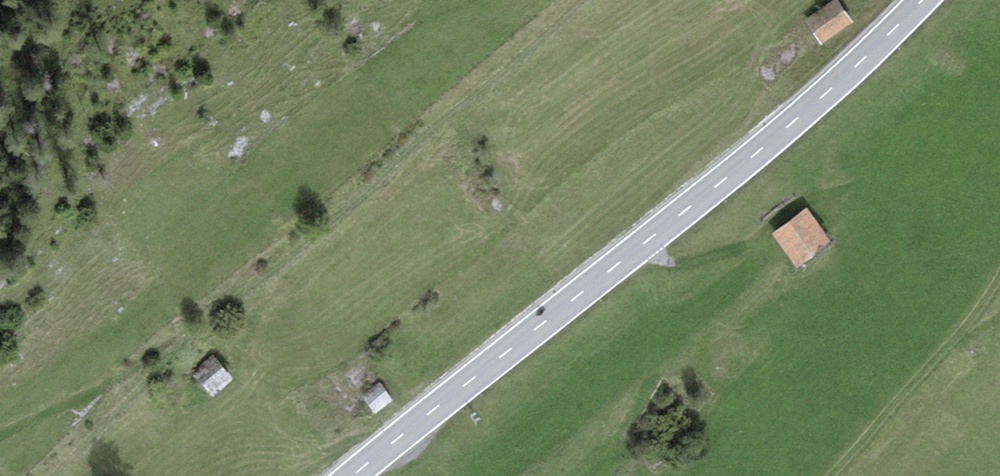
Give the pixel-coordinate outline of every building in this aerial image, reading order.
[(838,0),(831,0),(805,20),(822,42),(852,19),(838,0)] [(831,240),(807,208),(772,233),(796,266),(831,240)] [(233,379),(213,355),(192,373),(212,397),(233,379)] [(393,400),(380,382),(361,396),(374,414),(393,400)]
